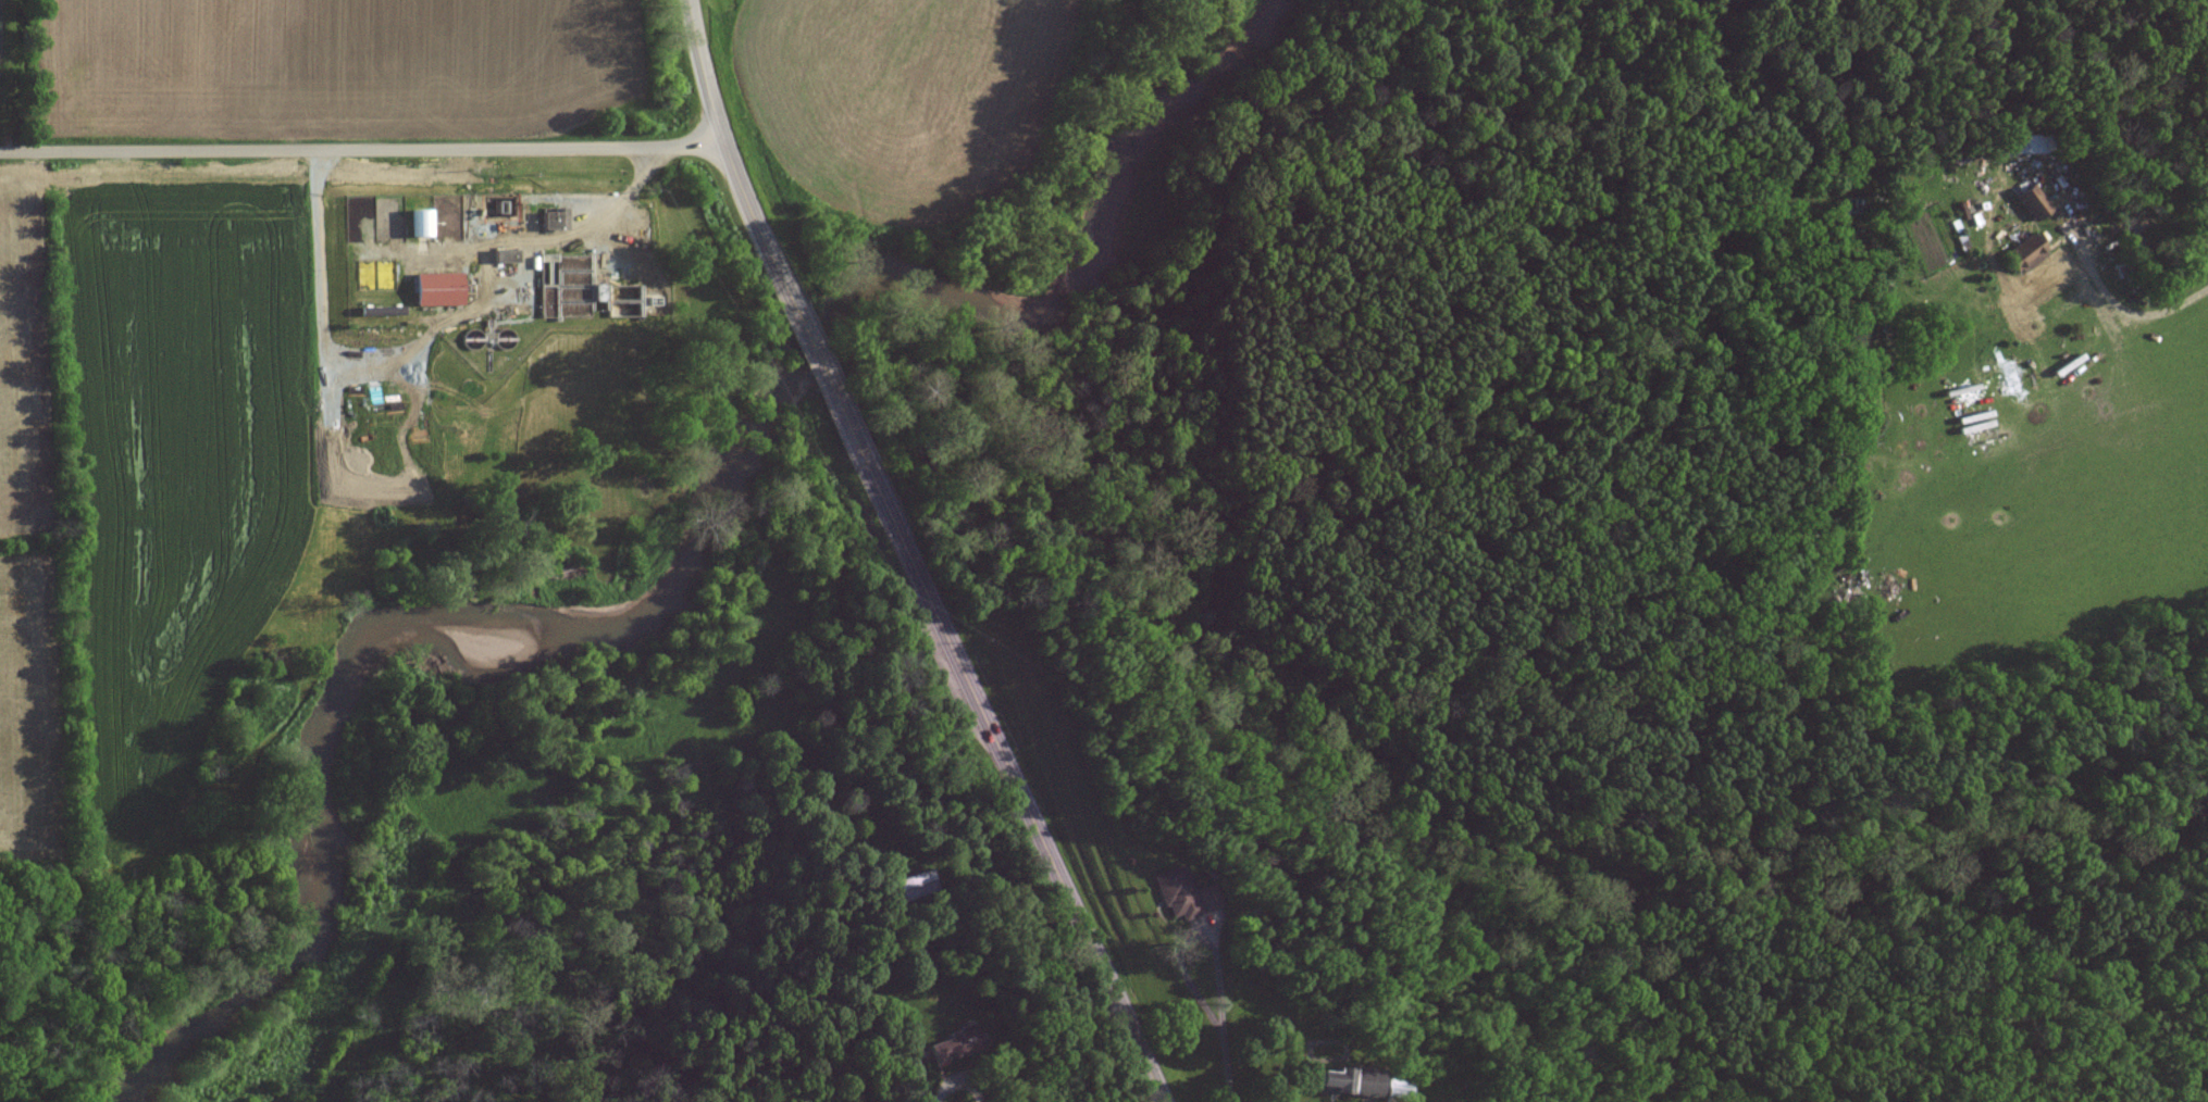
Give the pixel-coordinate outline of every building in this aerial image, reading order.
[(2032,223),(2051,213),(2036,184),(2017,195),(2032,223)] [(409,238),(432,238),(431,210),(408,211),(409,238)] [(565,211),(539,210),(538,230),(564,231),(565,211)] [(2018,276),(2048,255),(2032,232),(2002,253),(2018,276)] [(490,264),(515,265),(515,251),(490,251),(490,264)] [(458,274),(411,275),(411,307),(458,306),(458,274)] [(1153,876),(1170,919),(1181,915),(1183,921),(1219,907),(1210,883),(1192,890),(1182,865),(1153,876)] [(896,880),(906,902),(939,889),(930,867),(896,880)] [(929,1044),(938,1066),(982,1048),(973,1026),(929,1044)] [(1314,1071),(1314,1095),(1373,1095),(1373,1082),(1361,1081),(1361,1068),(1330,1068),(1330,1071),(1314,1071)] [(1409,1096),(1409,1080),(1384,1080),(1384,1095),(1409,1096)]
